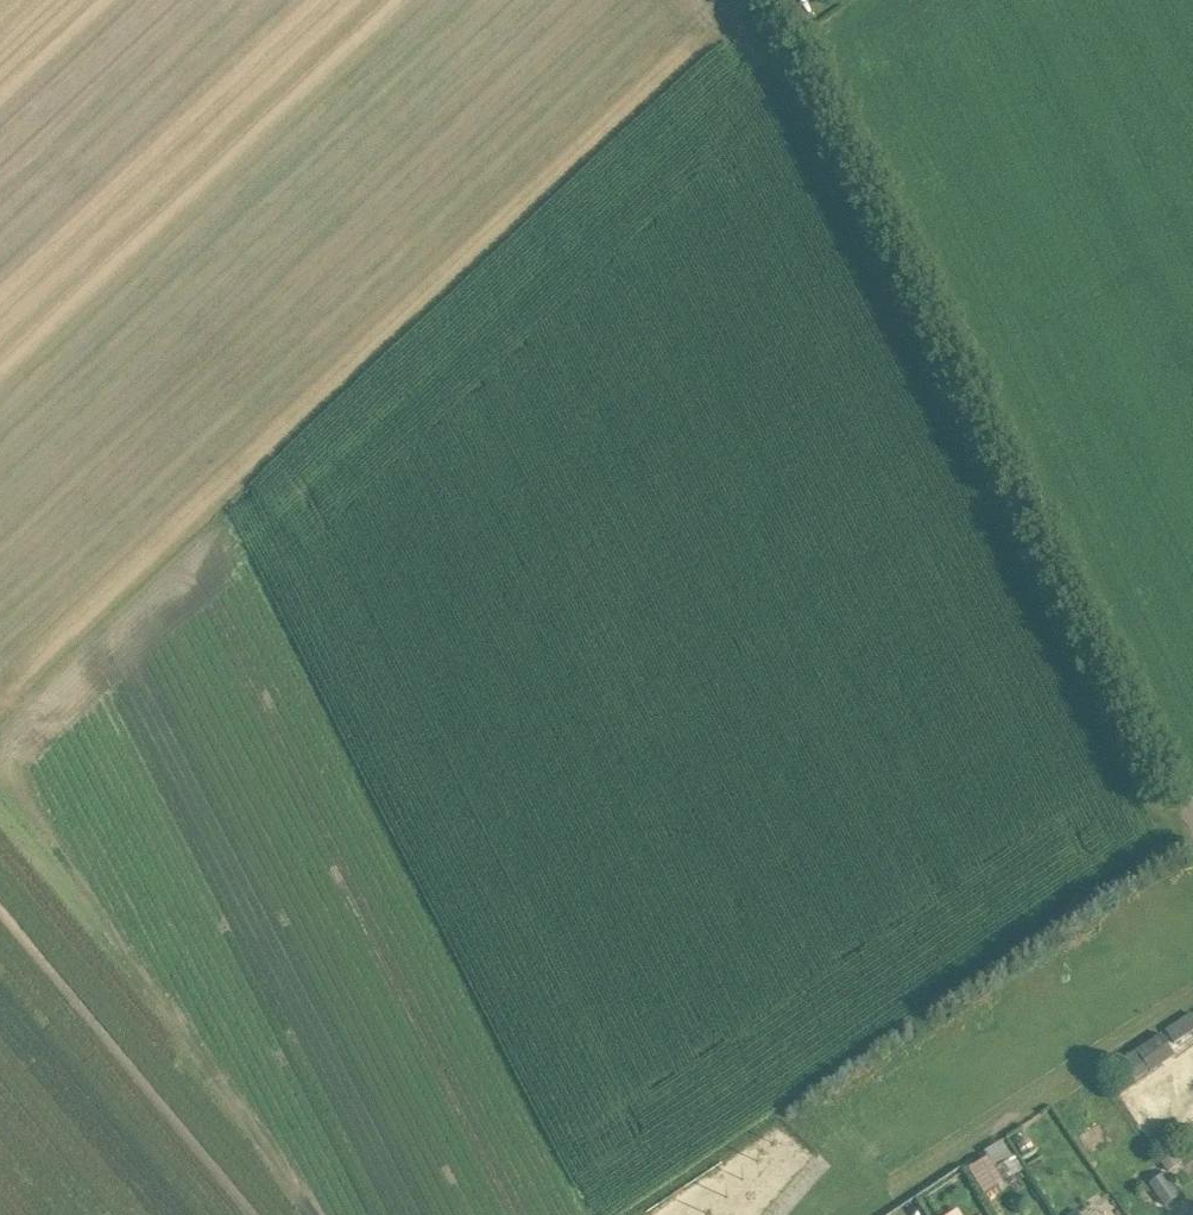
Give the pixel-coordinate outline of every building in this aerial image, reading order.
[(1192,1029),(1192,1019),(1190,1014),(1166,1030),(1174,1042),(1192,1029)] [(1135,1081),(1150,1070),(1137,1049),(1121,1060),(1122,1061),(1135,1081)] [(1181,1162),(1172,1148),(1158,1157),(1167,1171),(1181,1162)] [(985,1194),(1004,1183),(988,1157),(969,1169),(985,1194)] [(1024,1171),(1015,1157),(1001,1165),(1010,1180),(1024,1171)] [(1151,1185),(1165,1205),(1180,1195),(1158,1165),(1143,1175),(1151,1185)]
